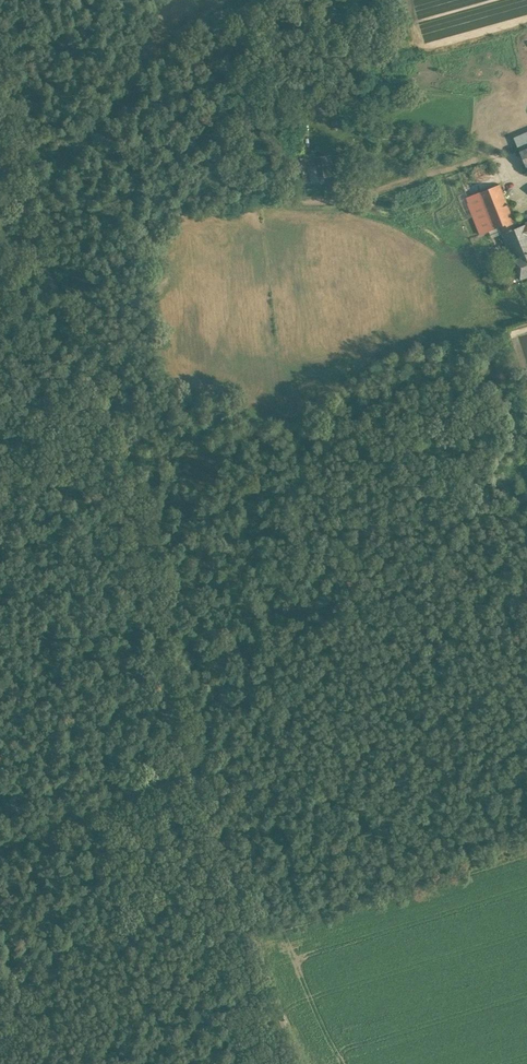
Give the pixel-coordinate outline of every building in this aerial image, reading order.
[(523,113),(517,115),(519,123),(526,121),(523,113)] [(518,146),(526,169),(526,142),(518,146)] [(330,156),(316,158),(319,176),(330,175),(329,163),(331,162),(330,156)] [(499,184),(479,193),(493,229),(499,227),(514,221),(499,184)] [(493,229),(479,193),(471,196),(473,201),(469,203),(481,234),(493,229)] [(514,221),(499,227),(512,259),(526,253),(526,223),(517,228),(514,221)] [(512,259),(521,279),(526,277),(526,253),(512,259)]
